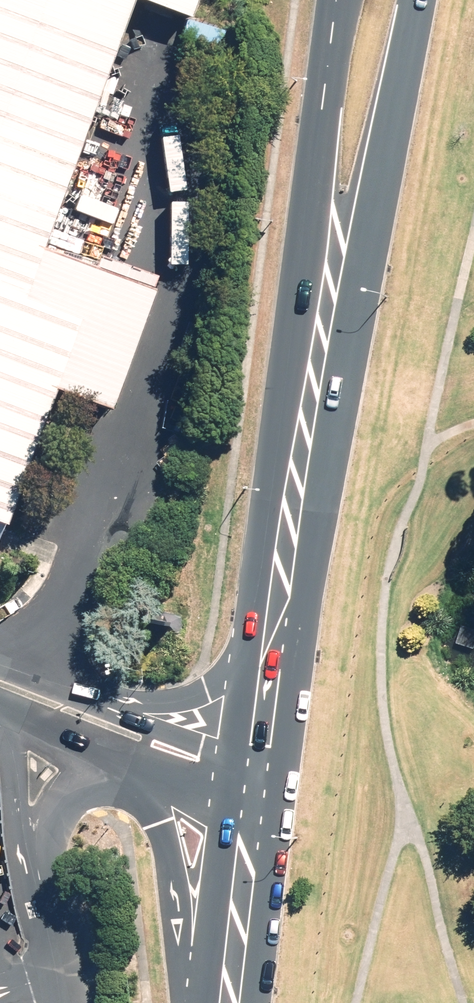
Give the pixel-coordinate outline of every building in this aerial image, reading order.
[(61,382),(119,403),(162,287),(158,286),(162,275),(149,271),(121,260),(104,254),(101,262),(43,240),(61,191),(73,159),(132,0),(0,0),(0,546),(61,382)] [(197,15),(202,0),(157,0),(197,15)]
